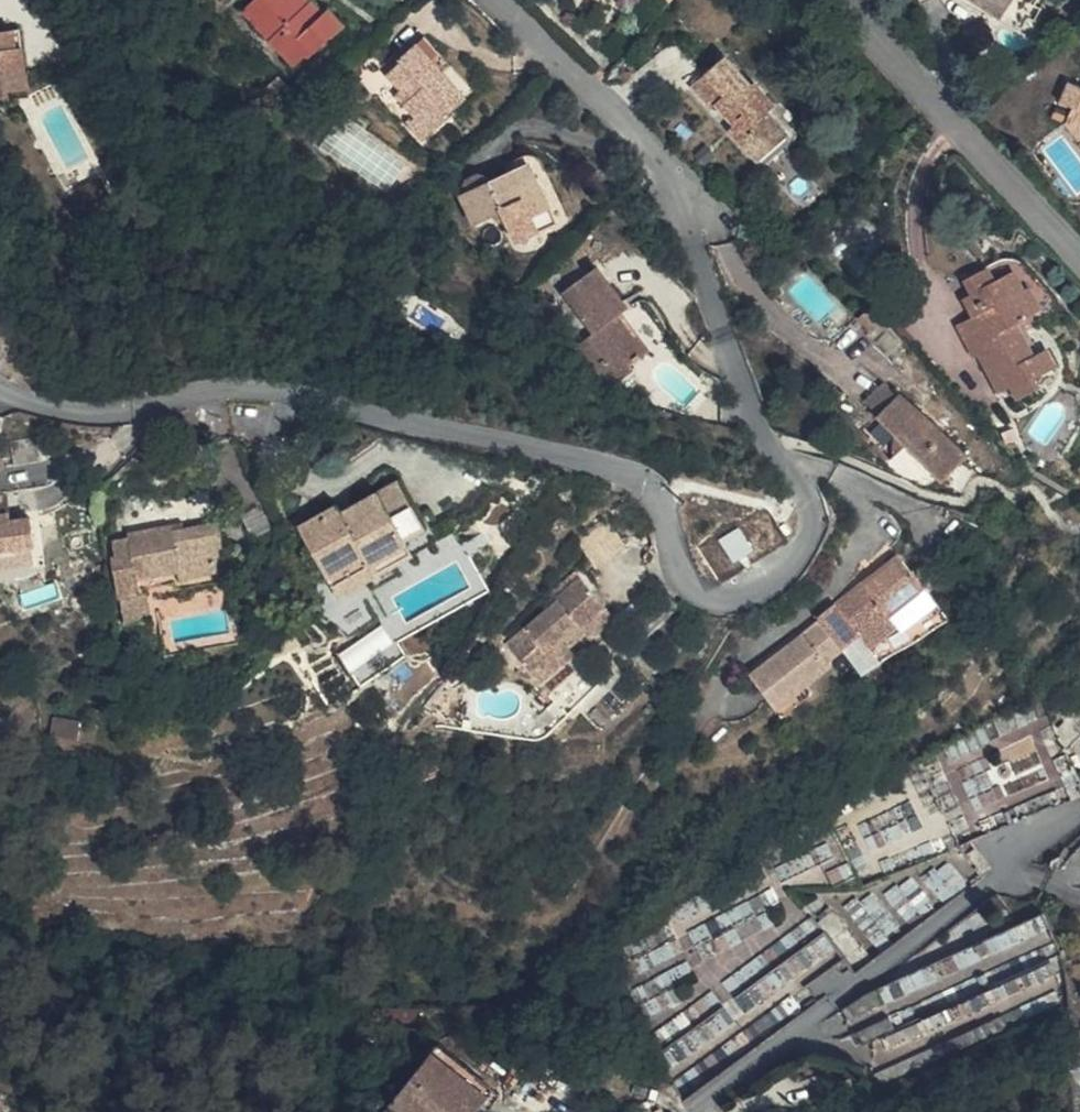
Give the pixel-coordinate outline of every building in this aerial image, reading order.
[(279,0),(266,0),(238,23),(288,79),(302,68),(306,73),(343,43),(328,25),(320,31),(310,17),(298,25),(279,0)] [(298,25),(310,17),(295,0),(279,0),(298,25)] [(1008,18),(1021,0),(984,0),(1008,18)] [(11,99),(10,89),(28,88),(22,30),(0,32),(0,100),(11,99)] [(430,54),(422,62),(446,88),(456,78),(430,54)] [(470,114),(446,88),(422,62),(414,70),(408,69),(388,86),(406,103),(416,114),(409,121),(419,131),(409,138),(426,158),(453,136),(449,131),(470,114)] [(760,92),(729,67),(697,104),(715,119),(719,117),(758,149),(757,154),(776,171),(803,140),(777,117),(785,108),(763,89),(760,92)] [(1078,85),(1065,109),(1079,117),(1079,86),(1078,85)] [(416,114),(406,103),(399,110),(409,121),(416,114)] [(518,240),(543,230),(536,212),(554,204),(533,161),(491,180),(485,175),(479,175),(474,177),(471,182),(470,188),(463,193),(474,220),(491,212),(497,217),(500,218),(508,219),(518,240)] [(536,212),(543,230),(563,221),(554,204),(536,212)] [(980,316),(971,321),(974,327),(957,336),(974,368),(981,365),(999,401),(1014,394),(1021,411),(1041,400),(1035,390),(1057,378),(1048,362),(1033,371),(1015,336),(1038,322),(1025,298),(1019,301),(1009,284),(993,293),(984,278),(966,287),(973,303),(980,316)] [(656,366),(635,338),(627,344),(619,335),(627,328),(635,323),(602,282),(569,307),(599,350),(585,361),(619,406),(639,391),(635,383),(656,366)] [(965,307),(971,321),(980,316),(973,303),(965,307)] [(885,328),(892,336),(907,322),(901,315),(885,328)] [(635,338),(627,328),(619,335),(627,344),(635,338)] [(900,445),(944,484),(970,461),(904,395),(876,423),(900,445)] [(0,445),(0,467),(12,464),(7,443),(0,445)] [(935,493),(944,484),(900,445),(880,465),(935,493)] [(394,496),(352,522),(338,530),(333,520),(295,543),(304,557),(314,555),(312,570),(326,594),(361,574),(366,581),(402,562),(399,553),(422,543),(394,496)] [(338,530),(352,522),(346,512),(333,520),(338,530)] [(719,540),(726,552),(749,537),(740,525),(719,540)] [(26,554),(19,526),(4,529),(0,530),(0,559),(26,554)] [(603,554),(578,530),(555,553),(581,578),(603,554)] [(177,535),(166,537),(167,545),(179,542),(177,535)] [(172,580),(210,573),(209,562),(217,560),(215,537),(179,542),(167,545),(166,537),(125,542),(126,549),(107,553),(110,567),(108,573),(112,603),(135,596),(134,590),(173,585),(172,580)] [(361,574),(326,594),(337,611),(429,556),(422,543),(399,553),(402,562),(366,581),(361,574)] [(304,557),(312,570),(314,555),(304,557)] [(813,628),(816,633),(838,660),(855,680),(937,614),(924,596),(915,604),(907,594),(916,586),(897,565),(834,617),(830,613),(813,628)] [(211,586),(210,573),(172,580),(173,585),(173,591),(211,586)] [(134,590),(135,596),(173,585),(134,590)] [(136,606),(143,605),(212,595),(211,586),(173,591),(173,585),(135,596),(136,606)] [(924,596),(916,586),(907,594),(915,604),(924,596)] [(541,619),(546,625),(571,599),(565,593),(541,619)] [(120,608),(136,606),(135,596),(112,603),(113,609),(120,608)] [(571,599),(546,625),(549,629),(505,674),(532,699),(560,671),(578,653),(585,660),(610,636),(571,599)] [(136,606),(120,608),(123,636),(147,633),(143,605),(136,606)] [(950,629),(937,614),(855,680),(864,692),(950,629)] [(345,653),(364,680),(404,651),(384,624),(345,653)] [(748,689),(775,721),(805,697),(831,675),(825,668),(838,660),(816,633),(789,656),(794,662),(784,671),(777,665),(748,689)] [(789,656),(777,665),(784,671),(794,662),(789,656)] [(560,671),(532,699),(540,707),(568,678),(560,671)] [(805,697),(775,721),(783,730),(813,707),(805,697)] [(438,1059),(495,1105),(503,1095),(447,1049),(438,1059)] [(495,1105),(438,1059),(398,1105),(406,1111),(489,1111),(495,1105)] [(841,1090),(814,1091),(813,1106),(841,1106),(841,1090)]
